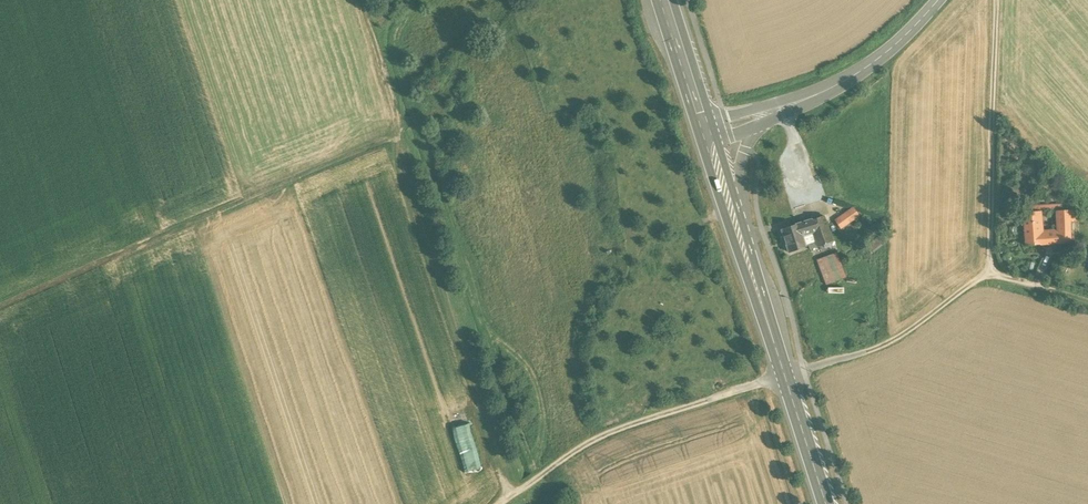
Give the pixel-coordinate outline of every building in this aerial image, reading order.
[(807,170),(814,168),(810,155),(803,156),(807,170)] [(855,208),(835,220),(840,229),(861,217),(855,208)] [(1058,212),(1058,231),(1046,231),(1047,244),(1070,242),(1069,221),(1077,220),(1077,211),(1069,211),(1058,211),(1058,212)] [(1046,231),(1040,232),(1038,212),(1023,213),(1026,245),(1041,244),(1047,244),(1046,231)] [(817,230),(813,231),(818,247),(832,241),(823,216),(813,220),(817,230)] [(813,231),(817,230),(813,220),(795,225),(799,236),(802,235),(813,231)] [(795,225),(781,230),(789,253),(806,247),(802,235),(799,236),(795,225)] [(881,235),(866,247),(872,254),(887,242),(881,235)] [(846,278),(837,253),(816,260),(826,286),(846,278)]
